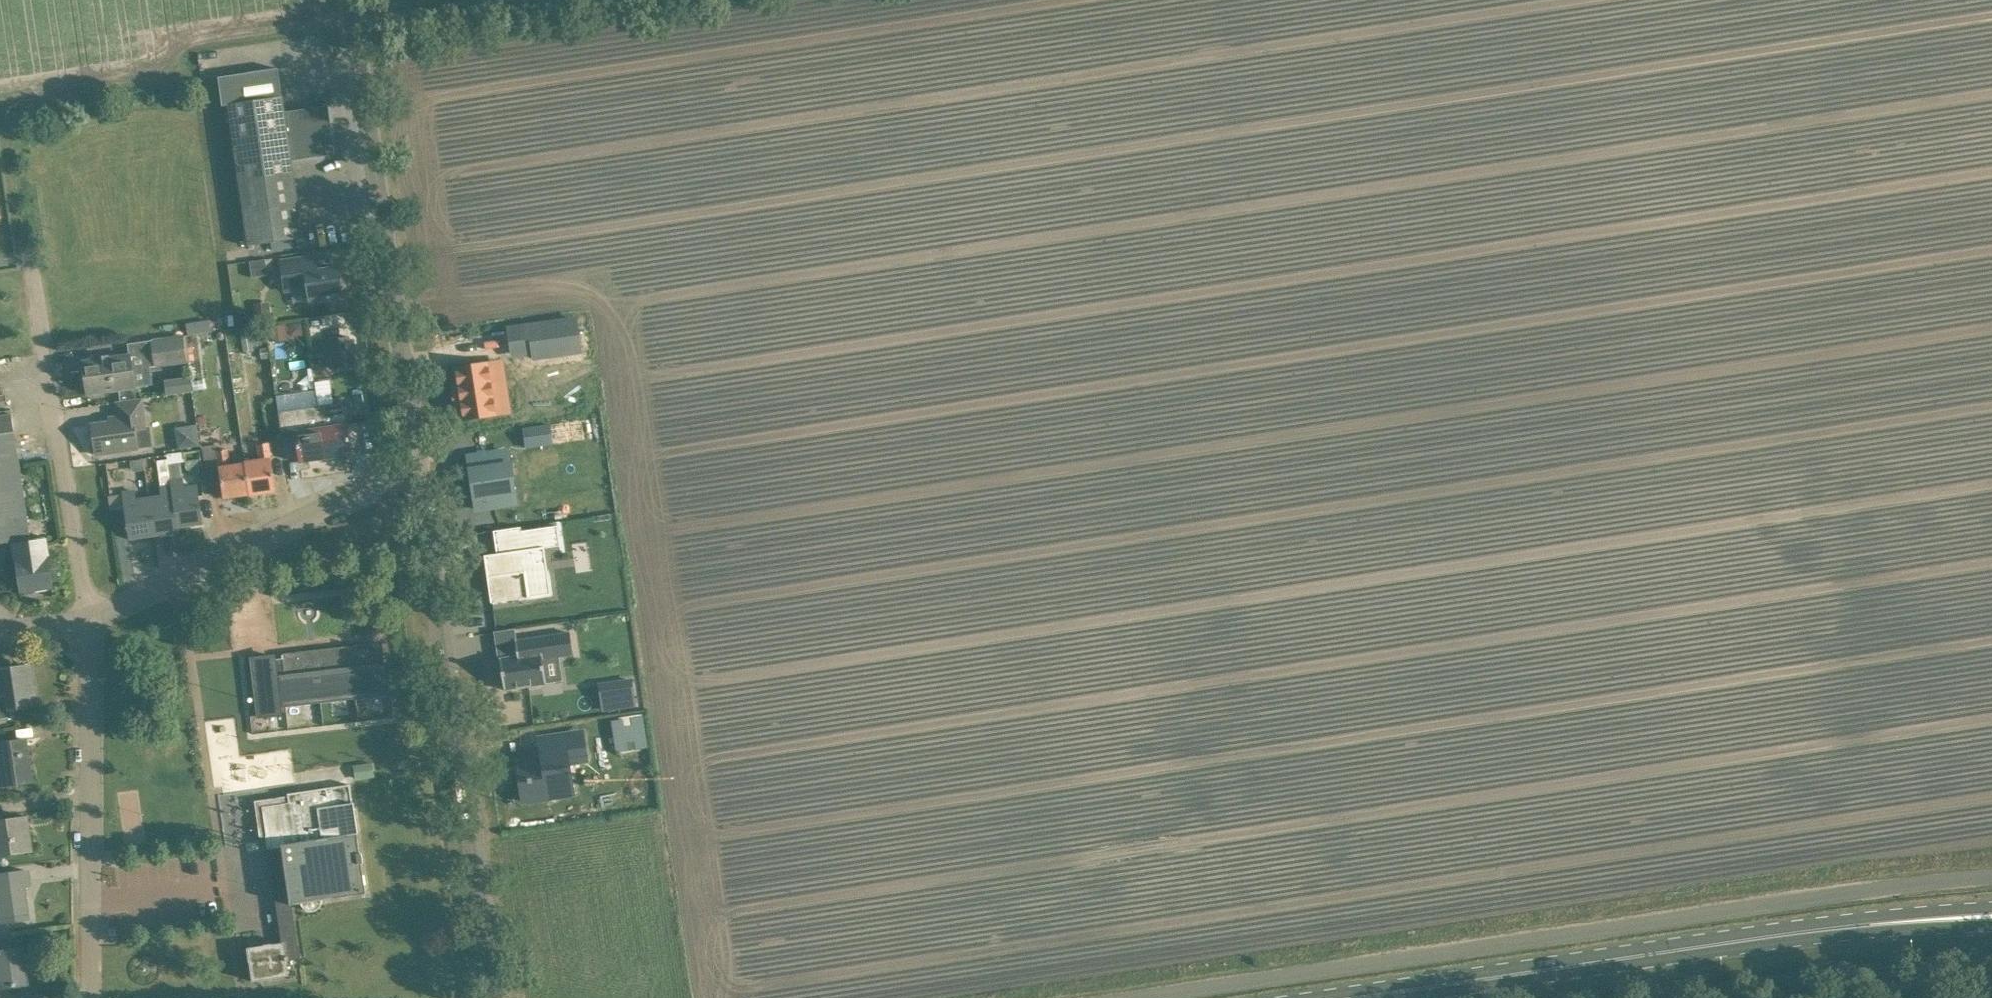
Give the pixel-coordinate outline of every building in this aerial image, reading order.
[(303,237),(292,161),(335,155),(328,107),(285,114),(282,97),(228,104),(247,245),(283,240),(303,237)] [(314,254),(280,260),(284,287),(292,285),(292,289),(307,287),(310,301),(343,295),(338,265),(317,269),(314,254)] [(267,274),(264,259),(250,261),(252,277),(267,274)] [(272,320),(270,307),(255,309),(256,322),(272,320)] [(529,326),(533,354),(534,357),(581,350),(576,319),(529,326)] [(210,320),(201,321),(202,333),(212,332),(210,320)] [(289,324),(290,331),(291,336),(304,335),(302,321),(289,323),(289,324)] [(289,339),(287,324),(270,326),(272,341),(289,339)] [(249,327),(241,328),(245,351),(253,350),(249,327)] [(185,336),(152,341),(155,365),(188,361),(185,336)] [(349,336),(323,339),(313,341),(314,353),(331,350),(333,368),(353,365),(349,336)] [(97,359),(83,361),(88,393),(119,389),(121,402),(137,400),(135,387),(135,386),(153,384),(151,366),(155,365),(152,341),(152,340),(128,343),(130,354),(128,355),(109,357),(108,356),(97,357),(97,359)] [(488,365),(457,370),(459,385),(462,401),(464,417),(496,412),(488,365)] [(171,379),(174,393),(193,391),(191,376),(171,379)] [(328,377),(311,380),(312,387),(274,393),(277,409),(332,400),(328,377)] [(192,381),(194,390),(205,388),(203,379),(192,381)] [(109,421),(92,424),(96,454),(116,452),(139,448),(153,446),(150,426),(147,426),(145,416),(142,399),(137,400),(121,402),(117,403),(118,414),(119,420),(109,421)] [(319,405),(318,405),(318,406),(321,427),(321,428),(326,458),(351,454),(347,424),(346,418),(344,401),(334,403),(319,405)] [(318,405),(279,411),(282,433),(284,433),(295,431),(297,442),(300,462),(326,458),(321,428),(321,427),(318,406),(318,405)] [(0,412),(0,543),(14,541),(21,591),(53,586),(45,536),(31,538),(11,410),(0,412)] [(197,424),(175,427),(178,448),(200,445),(197,424)] [(550,425),(524,428),(526,446),(552,443),(550,425)] [(276,490),(273,470),(269,442),(258,443),(260,460),(245,461),(250,494),(276,490)] [(250,494),(245,461),(231,463),(229,447),(217,448),(221,478),(224,497),(250,494)] [(507,451),(469,457),(477,508),(515,502),(507,451)] [(185,488),(184,477),(182,460),(179,460),(178,452),(170,453),(170,457),(173,485),(178,526),(203,523),(198,486),(185,488)] [(162,496),(149,498),(154,535),(179,531),(178,526),(173,485),(161,486),(162,496)] [(129,539),(154,535),(149,498),(136,499),(135,491),(123,492),(129,539)] [(497,553),(485,555),(491,602),(551,594),(545,548),(560,546),(557,527),(558,527),(557,525),(522,530),(521,526),(494,530),(497,553)] [(368,573),(348,576),(349,586),(369,584),(368,573)] [(348,576),(330,578),(331,589),(349,586),(348,576)] [(330,578),(312,580),(313,591),(331,589),(330,578)] [(309,580),(295,582),(296,593),(313,591),(312,580),(309,580)] [(573,654),(570,632),(516,640),(518,655),(500,658),(505,689),(546,683),(543,658),(573,654)] [(282,654),(285,673),(278,675),(276,653),(250,657),(258,717),(283,714),(283,711),(286,711),(286,706),(392,693),(388,664),(385,664),(385,662),(388,662),(387,657),(385,657),(383,643),(282,654)] [(12,717),(11,707),(35,704),(30,666),(6,669),(6,671),(0,672),(0,719),(12,717)] [(620,706),(635,704),(632,680),(617,682),(620,706)] [(564,687),(565,717),(600,715),(599,686),(564,687)] [(0,729),(0,772),(2,786),(34,781),(27,739),(6,742),(4,729),(0,729)] [(529,760),(524,767),(512,769),(517,801),(544,797),(543,790),(547,784),(567,781),(565,763),(582,761),(578,734),(552,738),(554,750),(536,753),(537,759),(529,760)] [(355,764),(357,779),(376,777),(374,762),(355,764)] [(267,835),(269,853),(278,913),(293,910),(292,904),(302,902),(303,907),(323,904),(322,899),(366,893),(357,833),(350,784),(288,793),(289,803),(264,806),(268,834),(267,835)] [(224,842),(248,839),(243,789),(219,792),(224,842)] [(12,853),(32,850),(27,816),(7,819),(0,820),(0,855),(12,853)] [(3,921),(3,922),(9,921),(29,918),(25,885),(31,884),(29,870),(0,874),(0,921),(3,921)] [(293,910),(278,913),(280,925),(285,924),(287,941),(248,947),(252,980),(288,975),(286,960),(300,958),(293,910)] [(0,987),(28,983),(23,947),(15,948),(13,934),(0,936),(0,984),(0,987)]
